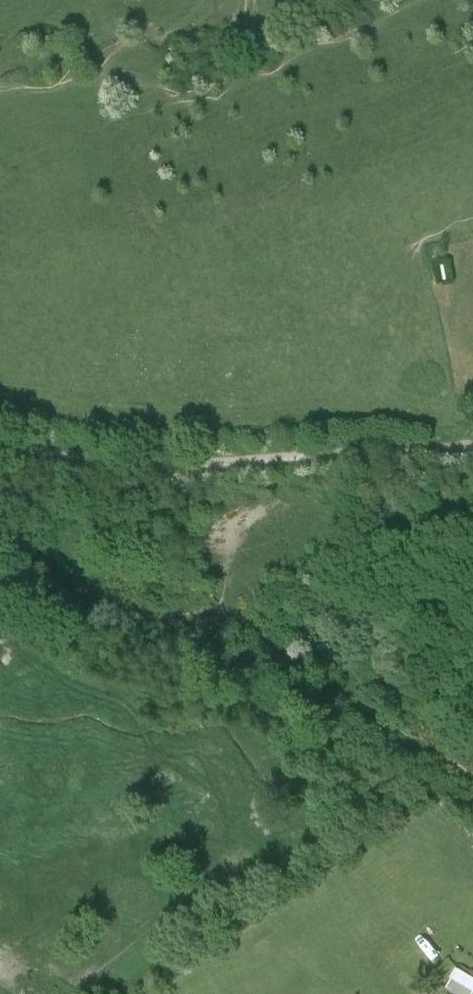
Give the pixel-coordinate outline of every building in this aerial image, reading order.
[(462,993),(472,993),(472,972),(459,965),(448,987),(462,993)]
